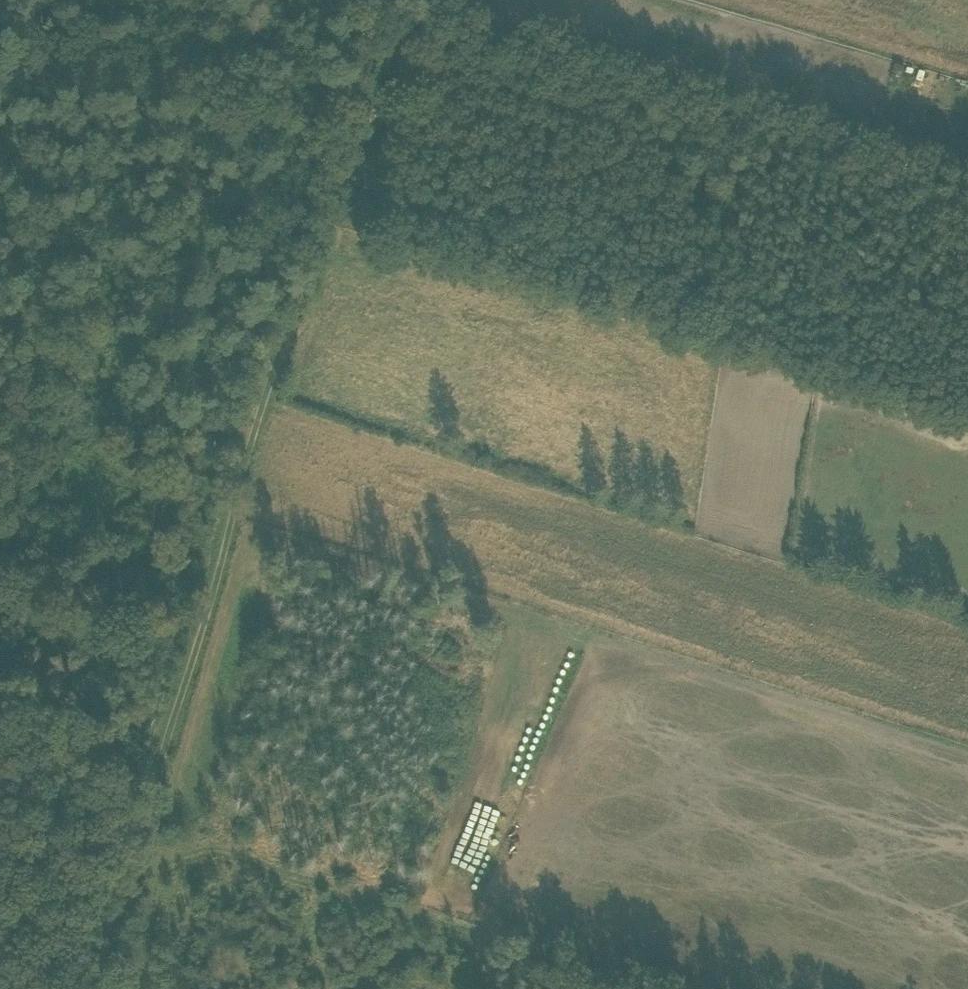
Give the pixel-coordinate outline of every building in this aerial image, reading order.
[(437,115),(421,110),(418,119),(435,124),(437,115)]
